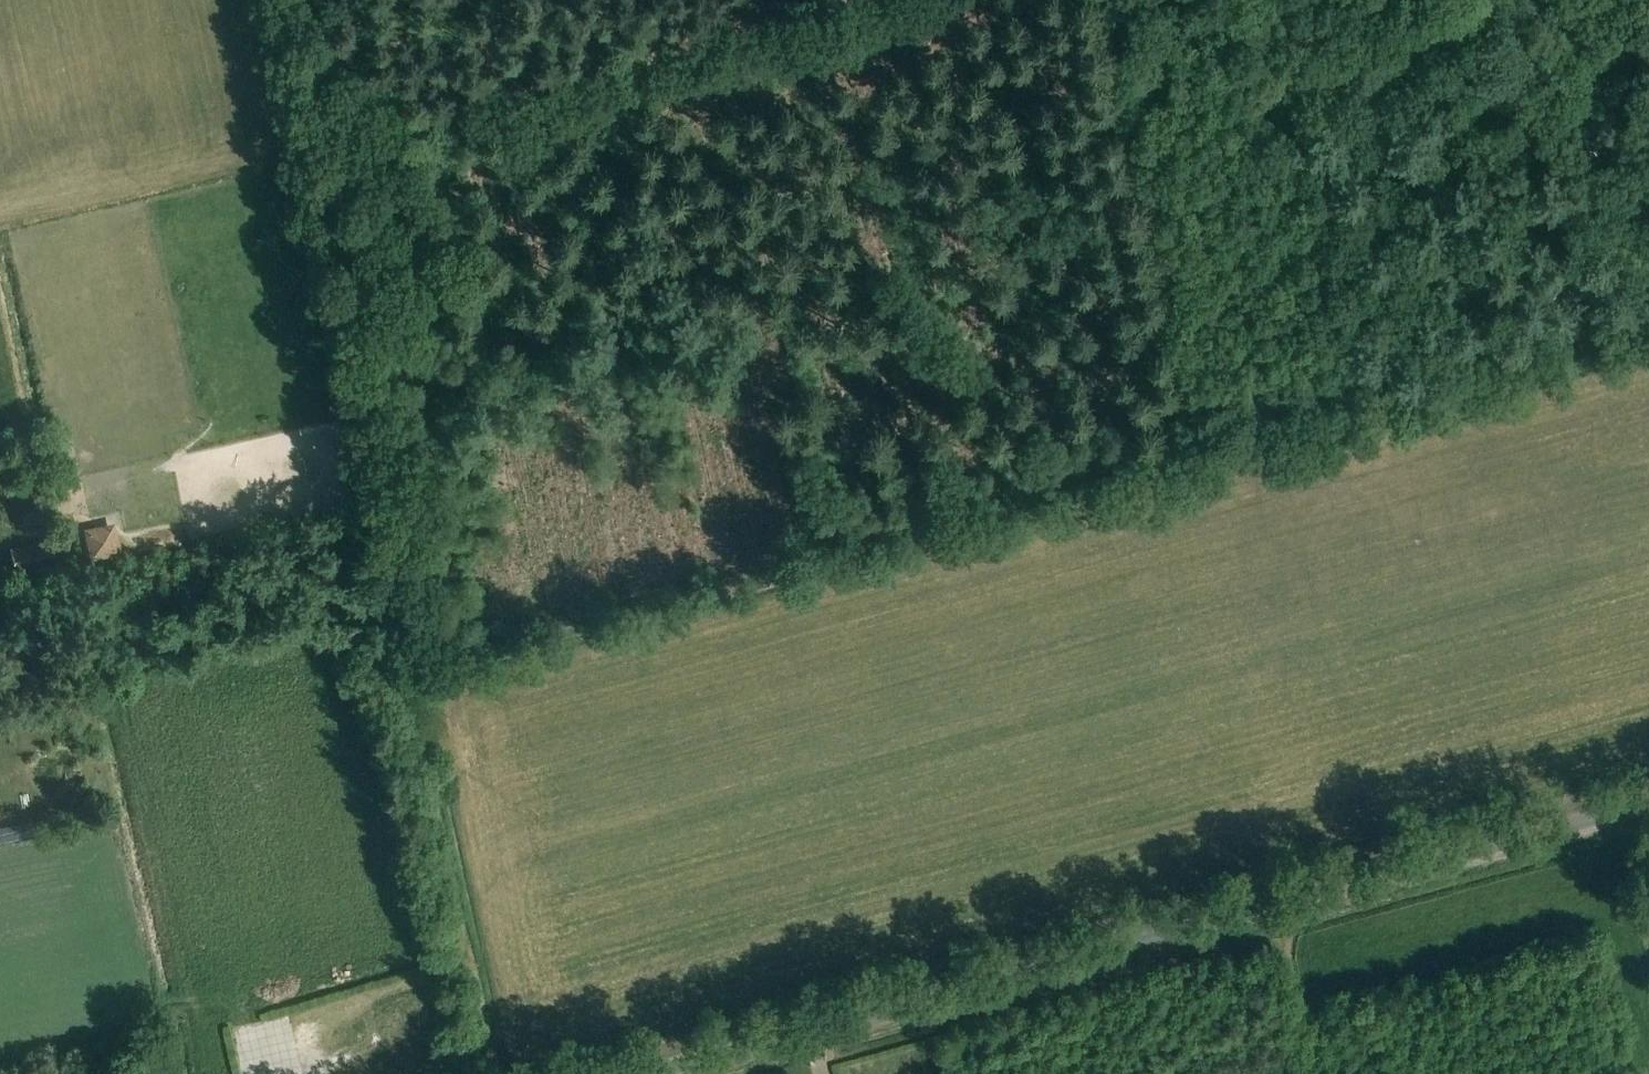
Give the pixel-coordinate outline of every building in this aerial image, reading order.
[(84,524),(88,557),(121,553),(116,520),(84,524)] [(53,572),(47,543),(6,551),(12,580),(53,572)] [(0,828),(0,845),(34,837),(31,821),(0,828)]
